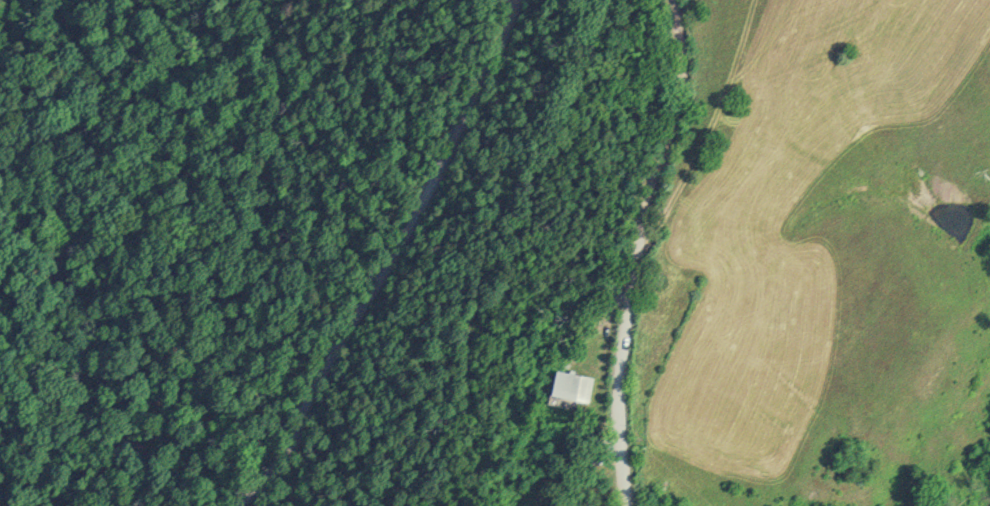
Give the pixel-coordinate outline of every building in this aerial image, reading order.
[(554,374),(547,402),(586,411),(592,383),(554,374)]
